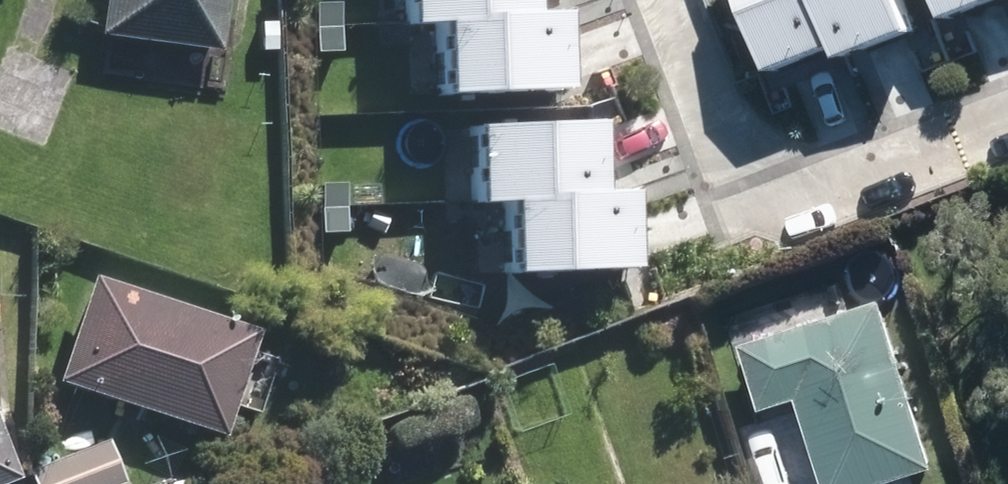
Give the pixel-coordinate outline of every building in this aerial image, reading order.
[(104,18),(213,33),(217,0),(106,0),(104,18)] [(409,10),(533,4),(533,0),(408,0),(409,10)] [(781,59),(848,34),(836,0),(759,0),(781,59)] [(848,34),(852,44),(921,18),(914,0),(836,0),(848,34)] [(441,11),(444,85),(563,80),(560,6),(441,11)] [(598,110),(475,114),(477,189),(600,186),(598,110)] [(632,256),(630,187),(508,190),(510,260),(632,256)] [(892,291),(745,334),(765,402),(806,390),(834,483),(858,483),(942,460),(892,291)] [(235,343),(85,292),(54,382),(204,433),(235,343)] [(95,448),(22,476),(26,483),(109,483),(95,448)]
